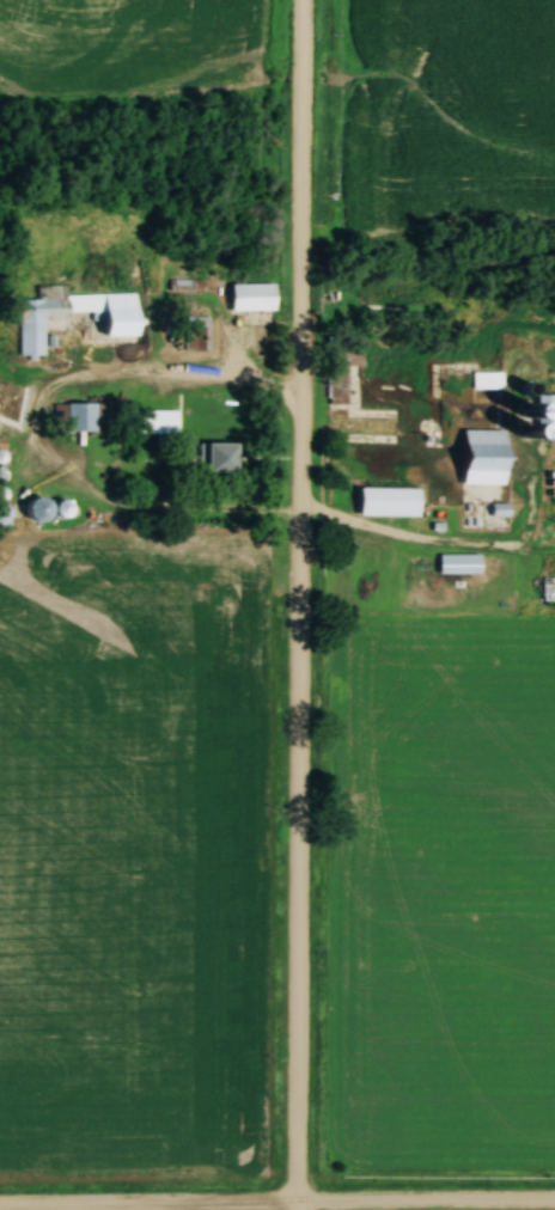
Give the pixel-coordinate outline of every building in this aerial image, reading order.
[(230,284),(230,311),(276,311),(276,284),(230,284)] [(139,293),(59,294),(59,286),(40,286),(41,298),(18,298),(19,355),(44,355),(44,316),(89,316),(89,321),(104,321),(104,336),(140,336),(139,293)] [(472,389),(502,389),(502,372),(472,372),(472,389)] [(519,402),(523,423),(554,416),(554,395),(519,402)] [(107,430),(107,425),(102,426),(101,404),(56,405),(56,418),(65,418),(66,430),(107,430)] [(178,410),(136,410),(136,433),(178,433),(178,410)] [(463,484),(509,485),(509,430),(463,429),(463,484)] [(200,442),(199,471),(239,471),(239,442),(200,442)] [(29,520),(52,520),(52,497),(29,497),(29,520)] [(69,516),(69,500),(58,500),(58,516),(69,516)] [(510,504),(490,504),(490,516),(510,516),(510,504)] [(482,554),(438,554),(438,573),(482,573),(482,554)] [(544,600),(554,600),(554,575),(544,575),(544,600)]
